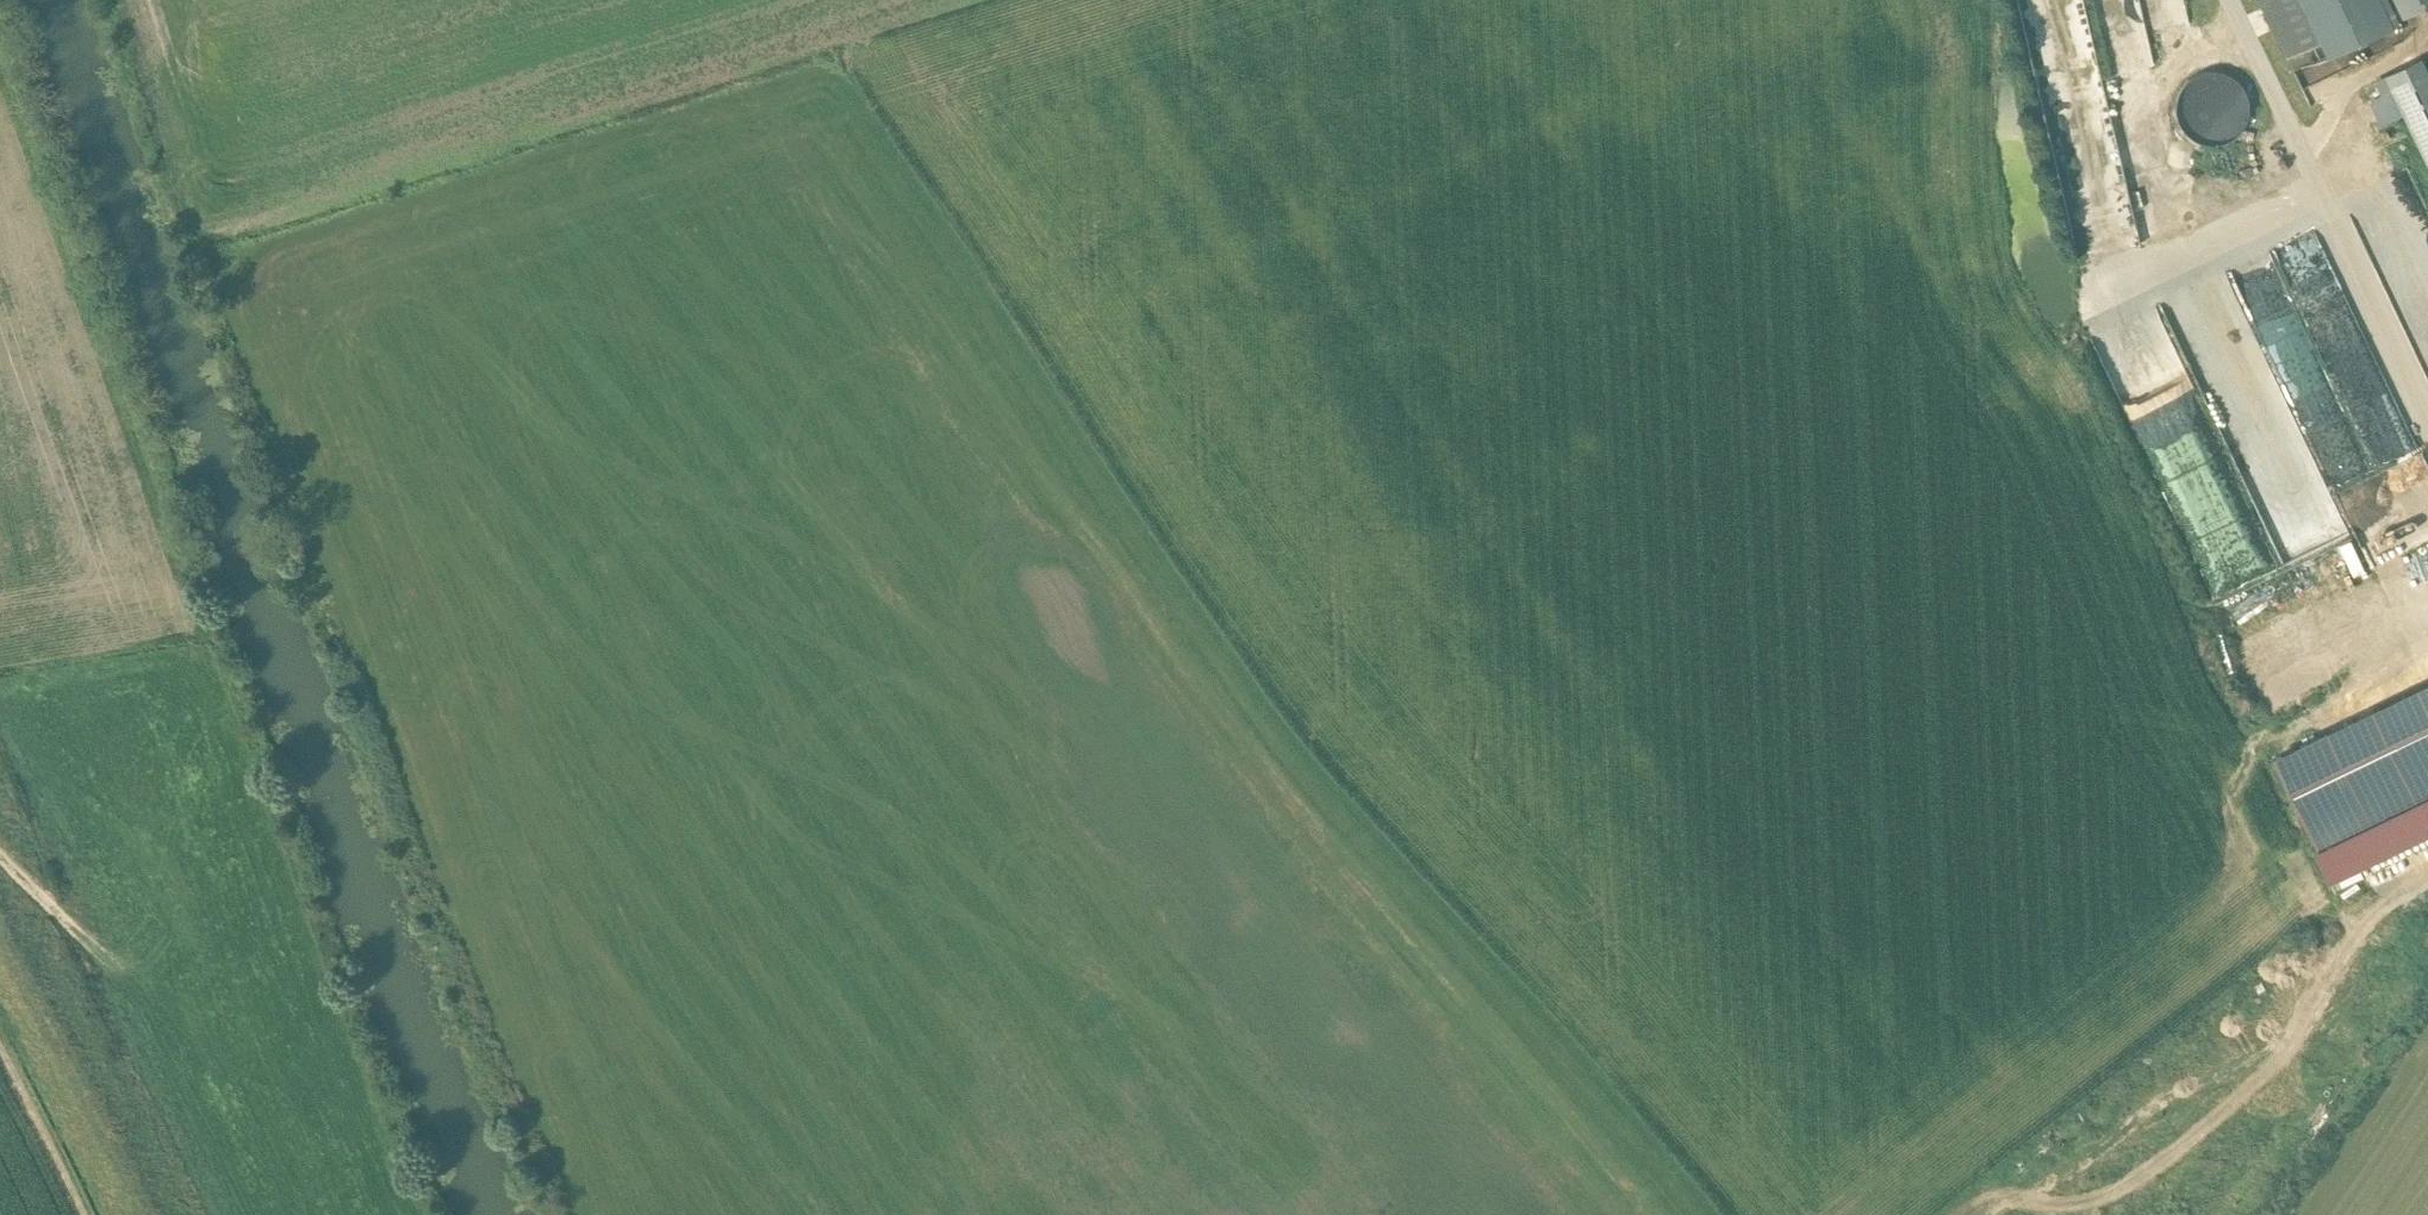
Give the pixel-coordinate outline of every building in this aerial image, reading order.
[(2112,77),(2155,67),(2139,0),(2094,0),(2112,77)] [(2184,0),(2139,0),(2155,67),(2189,22),(2184,0)] [(2286,51),(2321,35),(2305,0),(2262,0),(2286,51)] [(2321,35),(2329,51),(2395,20),(2392,15),(2386,0),(2305,0),(2321,35)] [(2392,15),(2423,0),(2386,0),(2392,15)] [(2305,94),(2337,88),(2331,57),(2298,64),(2305,94)] [(2219,71),(2213,70),(2206,71),(2201,72),(2197,74),(2193,76),(2189,79),(2185,83),(2182,88),(2179,93),(2178,97),(2177,102),(2176,107),(2177,111),(2177,114),(2178,119),(2180,123),(2182,127),(2186,132),(2190,136),(2194,138),(2199,141),(2203,142),(2209,144),(2215,144),(2223,142),(2229,140),(2234,137),(2238,134),(2241,131),(2245,126),(2247,120),(2249,116),(2250,111),(2250,106),(2250,102),(2249,97),(2247,92),(2245,88),(2242,84),(2240,81),(2237,79),(2235,77),(2231,75),(2228,73),(2224,72),(2219,71)] [(2397,86),(2407,107),(2427,152),(2427,72),(2397,86)] [(2397,86),(2376,96),(2385,118),(2407,107),(2397,86)] [(2336,291),(2320,239),(2281,251),(2297,303),(2336,291)] [(2132,269),(2117,274),(2124,293),(2139,287),(2132,269)] [(2266,444),(2264,398),(2249,399),(2249,384),(2224,385),(2225,399),(2209,400),(2211,429),(2220,429),(2221,446),(2266,444)] [(2283,755),(2324,841),(2427,792),(2427,687),(2283,755)]
